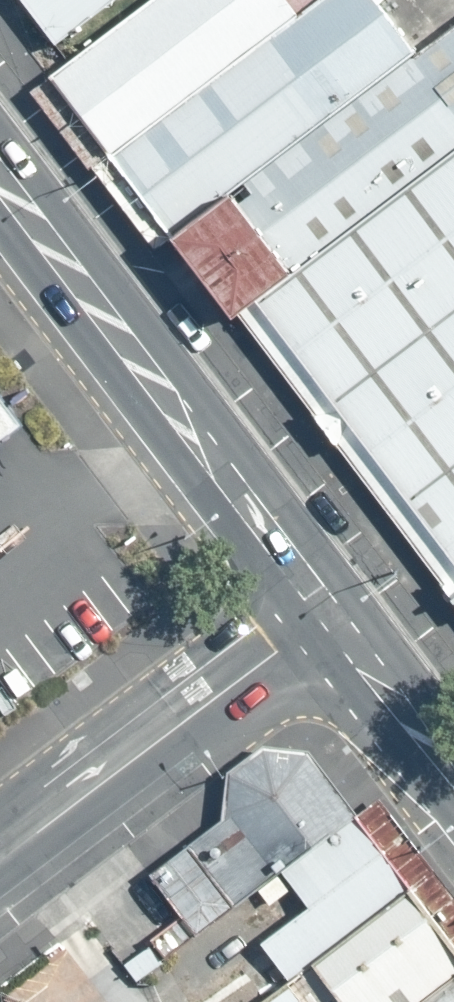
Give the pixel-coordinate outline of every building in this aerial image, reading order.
[(22,64),(81,141),(265,0),(105,0),(22,64)] [(81,141),(141,218),(381,34),(355,0),(265,0),(81,141)] [(141,218),(207,304),(221,293),(453,114),(453,0),(425,0),(381,34),(141,218)] [(221,293),(453,595),(453,114),(221,293)] [(245,860),(310,810),(261,747),(116,859),(165,922),(245,860)] [(255,975),(369,886),(310,810),(245,860),(273,896),(224,935),(255,975)] [(429,962),(369,886),(255,975),(220,1001),(377,1001),(429,962)] [(429,962),(377,1001),(453,1001),(453,994),(429,962)]
